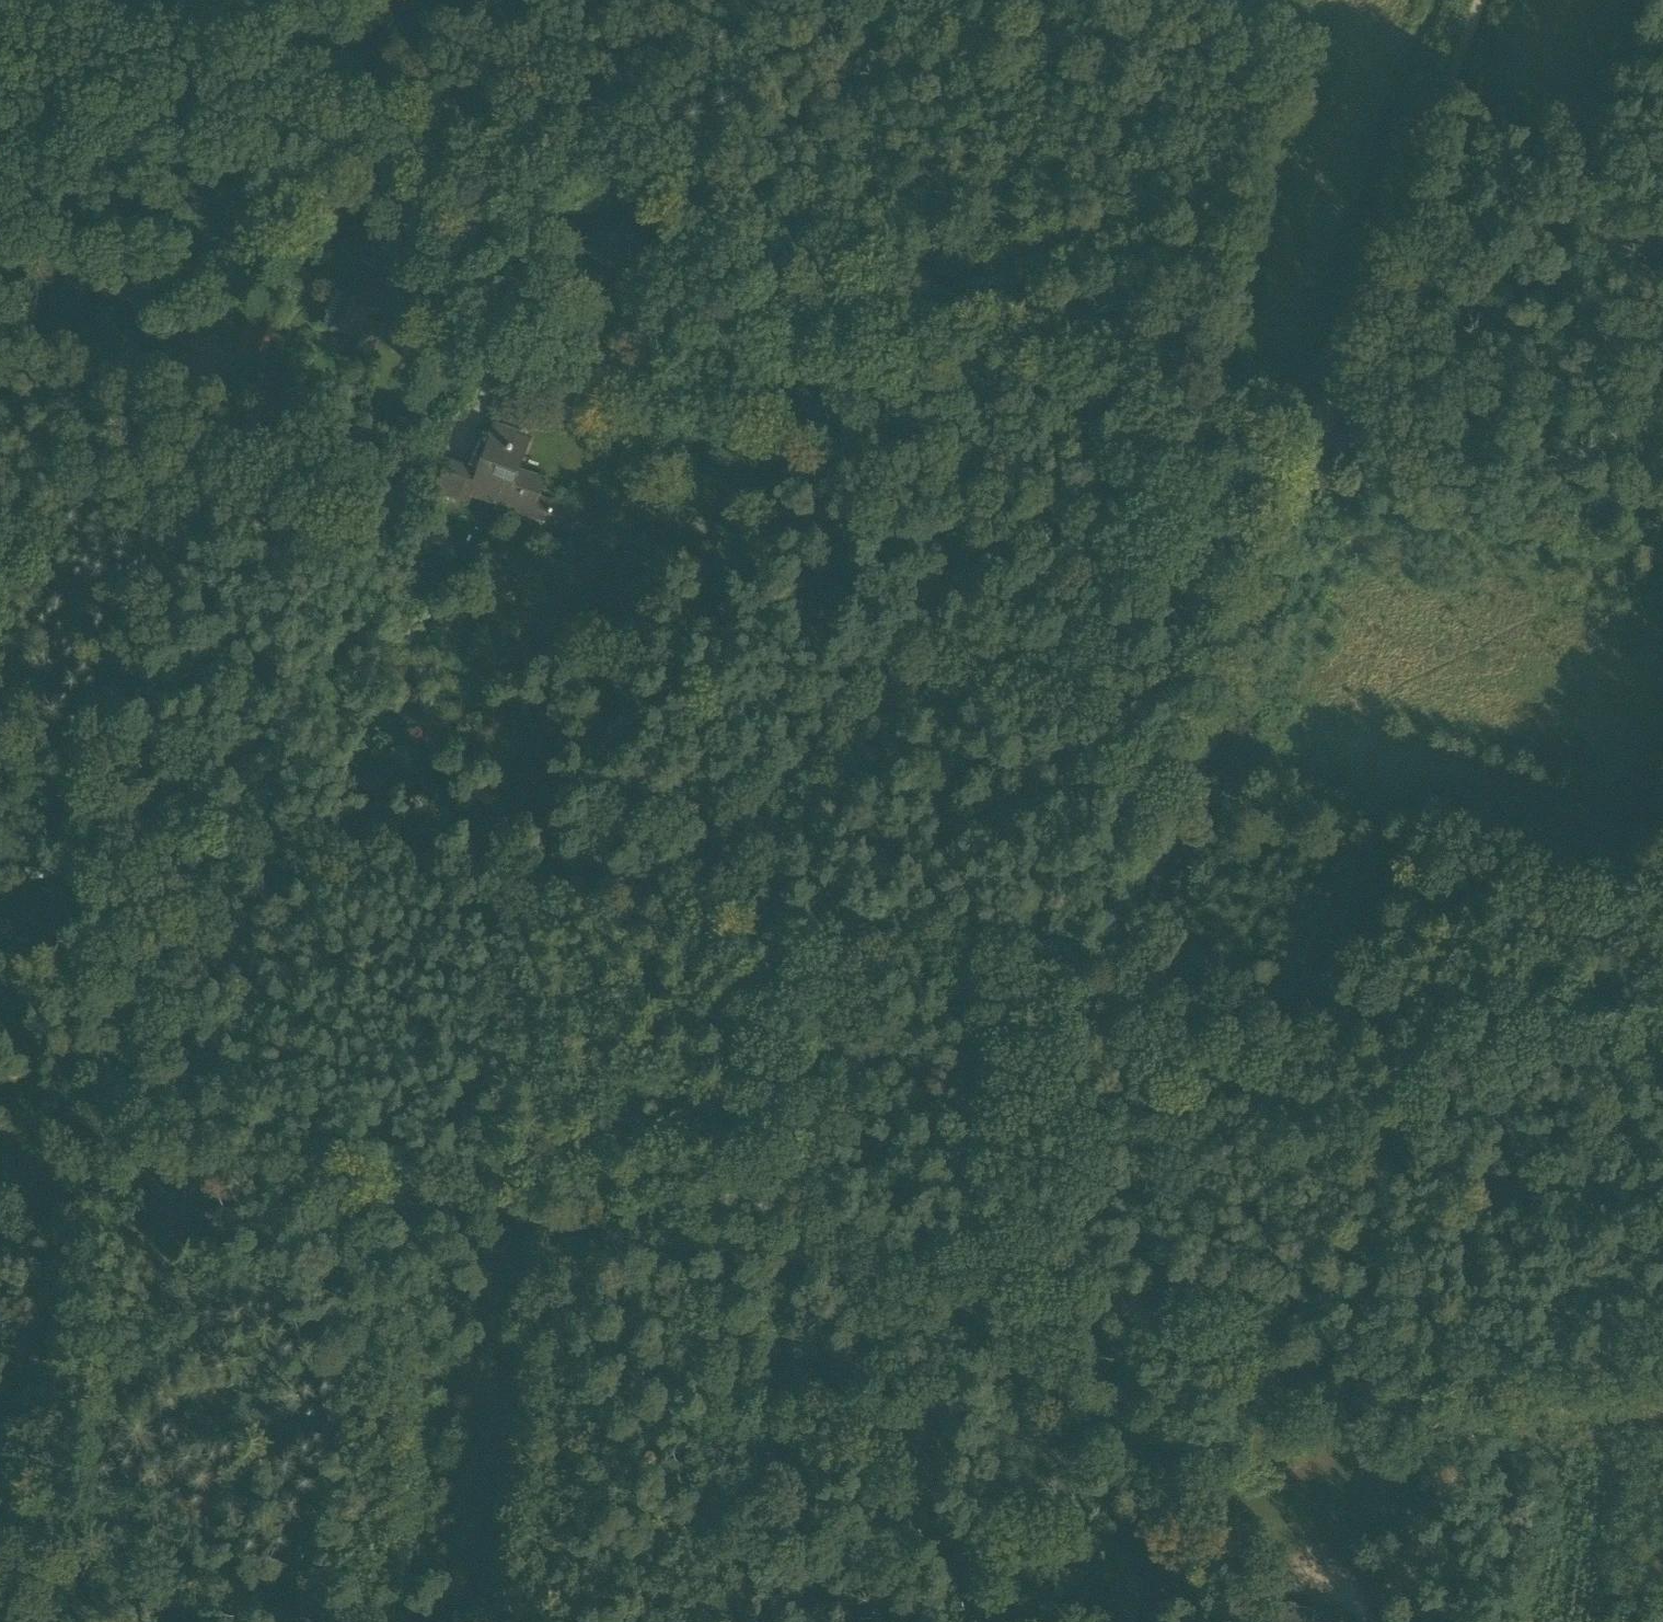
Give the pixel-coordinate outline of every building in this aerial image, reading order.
[(412,310),(349,288),(346,297),(338,294),(327,326),(335,329),(335,330),(351,336),(354,328),(392,340),(395,330),(413,335),(408,350),(417,353),(426,326),(409,321),(412,310)] [(285,331),(258,321),(243,359),(249,361),(270,369),(271,366),(285,331)] [(573,509),(540,496),(544,485),(537,482),(539,477),(531,474),(529,479),(505,470),(511,452),(509,452),(515,436),(506,432),(506,430),(499,427),(498,429),(494,428),(478,472),(479,473),(471,494),(473,495),(547,523),(544,529),(563,536),(571,514),(573,509)] [(478,472),(449,461),(438,491),(471,503),(473,495),(471,494),(479,473),(478,472)] [(592,521),(571,514),(563,536),(583,543),(592,521)] [(395,745),(422,744),(420,715),(393,717),(395,745)] [(1343,1444),(1325,1441),(1324,1450),(1341,1453),(1343,1444)]
